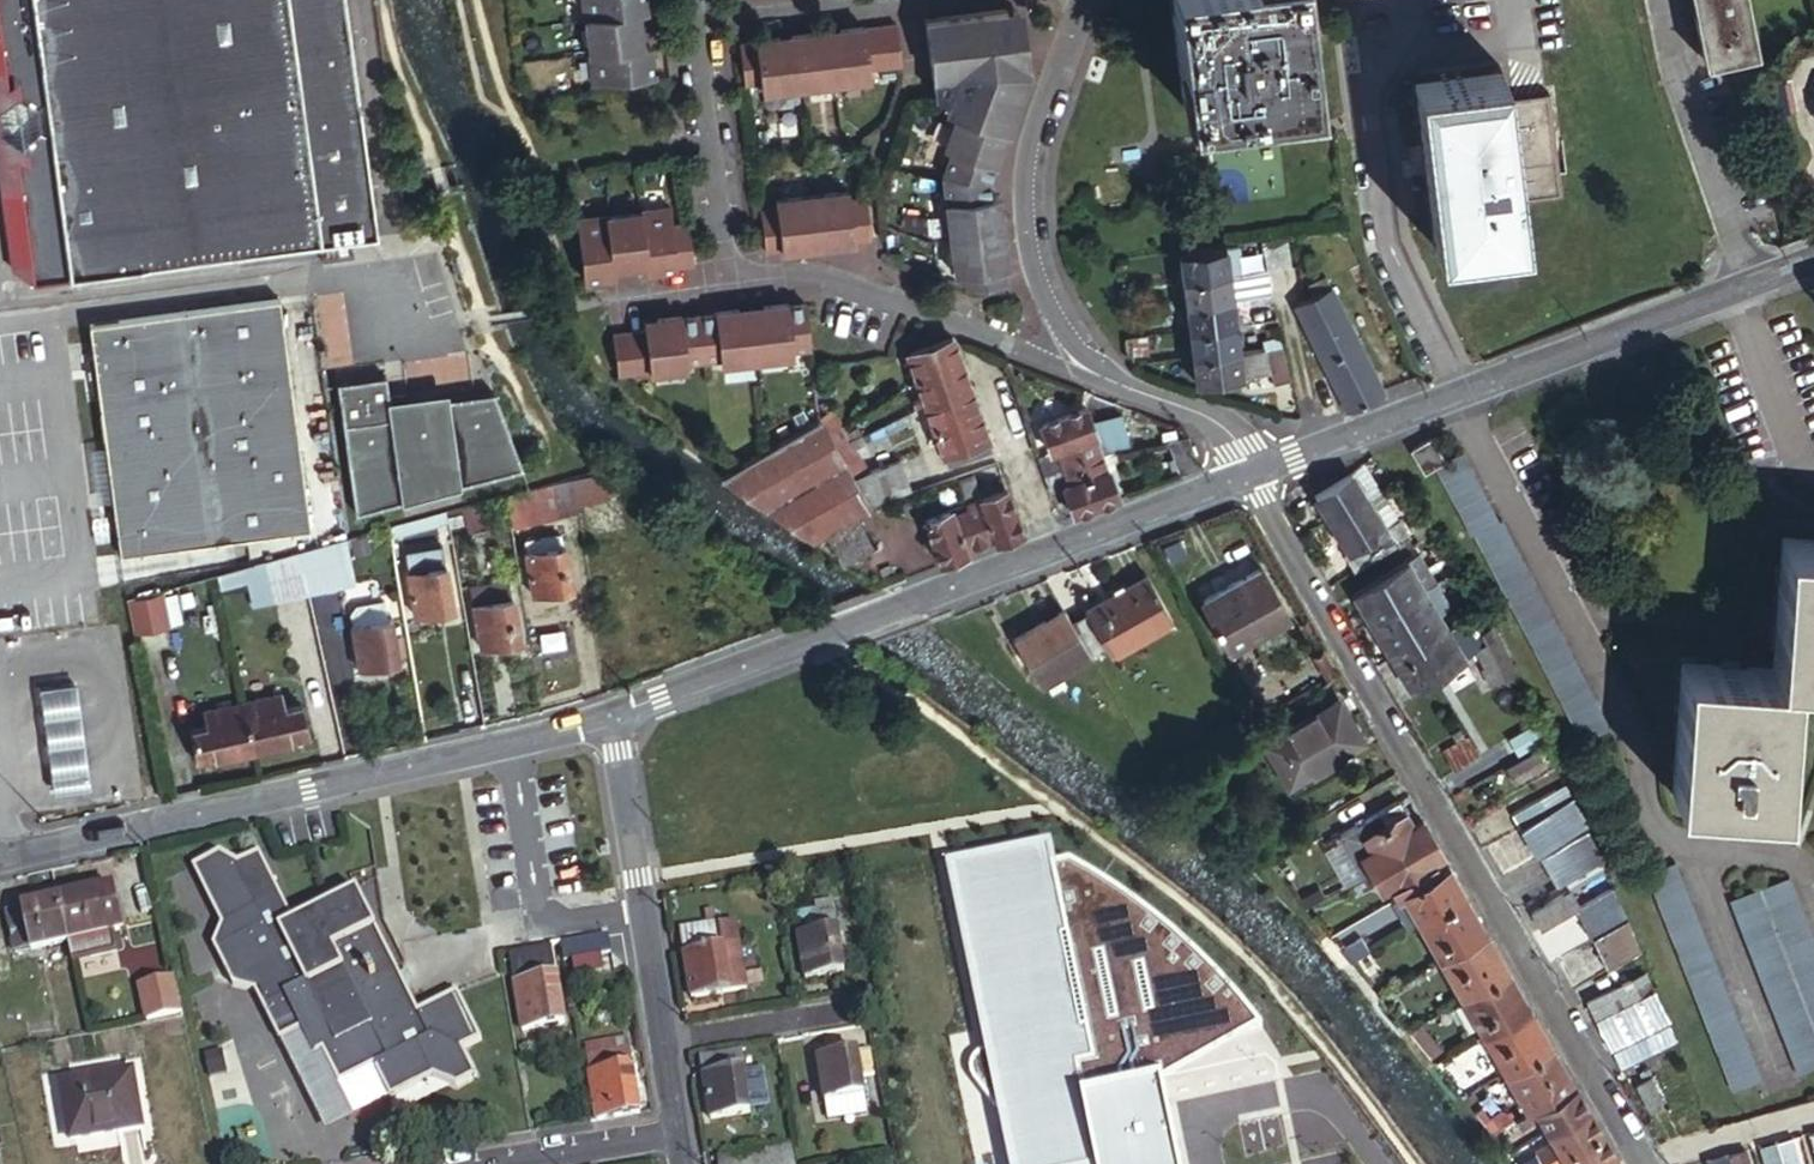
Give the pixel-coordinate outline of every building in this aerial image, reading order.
[(347,0),(0,0),(0,155),(2,168),(11,176),(25,289),(377,245),(347,0)] [(583,21),(584,21),(588,53),(587,54),(591,83),(651,76),(647,44),(638,46),(634,14),(643,13),(641,0),(580,0),(583,21)] [(1187,134),(1314,116),(1298,0),(1168,0),(1187,134)] [(1706,73),(1760,62),(1748,0),(1692,0),(1706,73)] [(964,288),(1005,283),(1003,267),(1011,266),(1008,242),(1000,243),(997,219),(1005,218),(1002,194),(994,195),(992,178),(1024,70),(1020,35),(1006,36),(1003,9),(921,20),(928,75),(929,75),(932,96),(945,100),(943,108),(954,113),(942,148),(949,151),(941,175),(954,273),(962,272),(964,288)] [(753,42),(737,45),(742,86),(758,84),(759,93),(866,79),(865,70),(897,66),(892,24),(860,29),(860,27),(836,30),(837,38),(813,41),(812,33),(789,37),(790,44),(778,46),(777,38),(753,41),(753,42)] [(837,38),(836,30),(812,33),(813,41),(837,38)] [(789,37),(777,38),(778,46),(790,44),(789,37)] [(1516,201),(1503,100),(1499,66),(1412,78),(1422,156),(1430,221),(1433,246),(1520,234),(1516,201)] [(1550,94),(1503,100),(1516,201),(1562,195),(1550,94)] [(1415,223),(1430,221),(1422,156),(1407,157),(1415,223)] [(774,210),(758,212),(764,253),(780,251),(780,252),(804,250),(803,242),(827,240),(827,247),(851,245),(851,244),(867,242),(862,200),(846,202),(845,194),(773,202),(774,210)] [(676,269),(692,267),(686,223),(670,225),(669,211),(640,214),(640,215),(608,219),(608,218),(578,222),(585,281),(615,278),(614,269),(646,265),(647,274),(676,270),(676,269)] [(1008,242),(1005,218),(997,219),(1000,243),(1008,242)] [(803,242),(804,250),(827,247),(827,240),(803,242)] [(1288,265),(1285,240),(1260,242),(1263,268),(1288,265)] [(1178,252),(1180,277),(1229,271),(1235,271),(1233,246),(1178,252)] [(1265,280),(1263,268),(1243,270),(1244,282),(1265,280)] [(1229,271),(1232,295),(1266,291),(1265,280),(1244,282),(1243,270),(1235,271),(1229,271)] [(1180,277),(1183,301),(1232,295),(1229,271),(1180,277)] [(1297,308),(1348,413),(1360,407),(1387,394),(1336,289),(1297,308)] [(1232,295),(1232,303),(1243,301),(1244,311),(1268,308),(1266,291),(1232,295)] [(1183,301),(1186,326),(1235,321),(1232,303),(1232,295),(1183,301)] [(86,329),(119,559),(312,532),(280,302),(86,329)] [(810,347),(804,304),(787,306),(786,305),(761,308),(763,316),(738,319),(737,312),(713,315),(713,316),(680,320),(680,319),(655,322),(657,330),(643,332),(644,333),(612,337),(618,379),(685,369),(684,363),(718,358),(719,365),(793,355),(792,349),(810,347)] [(761,308),(737,312),(738,319),(763,316),(761,308)] [(1186,326),(1189,352),(1237,347),(1235,321),(1186,326)] [(655,322),(642,324),(643,332),(657,330),(655,322)] [(951,338),(907,355),(907,357),(916,380),(960,363),(951,338)] [(1237,347),(1189,352),(1192,378),(1268,370),(1273,380),(1290,374),(1278,343),(1237,347)] [(925,405),(970,388),(960,363),(916,380),(925,405)] [(333,387),(352,518),(398,506),(396,496),(452,481),(453,490),(515,473),(488,397),(441,403),(442,415),(432,416),(430,404),(404,408),(405,420),(387,422),(381,381),(333,387)] [(978,412),(970,388),(925,405),(934,428),(978,412)] [(822,415),(822,421),(828,432),(842,424),(834,408),(822,415)] [(1097,456),(1119,451),(1118,448),(1114,432),(1112,423),(1092,428),(1085,410),(1061,418),(1046,423),(1040,425),(1050,452),(1038,456),(1045,474),(1097,456)] [(1046,423),(1061,418),(1059,410),(1043,416),(1046,423)] [(994,452),(978,412),(934,428),(949,468),(994,452)] [(822,421),(716,480),(807,544),(871,508),(855,479),(846,463),(837,446),(828,432),(822,421)] [(842,424),(828,432),(837,446),(851,439),(842,424)] [(1114,432),(1118,448),(1131,445),(1127,429),(1114,432)] [(1198,469),(1190,436),(1171,440),(1180,475),(1198,469)] [(860,456),(851,439),(837,446),(846,463),(860,456)] [(1416,456),(1427,479),(1440,472),(1475,543),(1481,540),(1592,760),(1619,747),(1508,526),(1501,529),(1466,460),(1448,469),(1436,446),(1416,456)] [(846,463),(855,479),(869,472),(860,456),(846,463)] [(1074,516),(1119,499),(1109,472),(1103,474),(1097,456),(1045,474),(1052,493),(1063,489),(1074,516)] [(991,486),(984,470),(955,481),(962,498),(991,486)] [(1354,479),(1316,502),(1328,522),(1356,505),(1358,507),(1367,502),(1354,479)] [(567,484),(563,485),(568,513),(573,513),(567,484)] [(563,485),(502,499),(507,526),(525,523),(524,515),(530,514),(531,519),(568,513),(563,485)] [(982,502),(966,508),(980,545),(996,538),(998,545),(1024,535),(1008,490),(981,500),(982,502)] [(1356,505),(1328,522),(1345,553),(1336,559),(1345,575),(1392,547),(1367,502),(1358,507),(1356,505)] [(923,522),(940,567),(968,556),(966,550),(980,545),(966,508),(952,514),(951,511),(923,522)] [(1402,533),(1411,550),(1417,546),(1408,529),(1402,533)] [(1783,533),(1775,666),(1798,668),(1813,669),(1813,535),(1783,533)] [(525,553),(533,596),(573,589),(565,546),(562,546),(561,535),(526,541),(528,552),(525,553)] [(337,548),(346,587),(355,585),(346,546),(337,548)] [(1417,546),(1411,550),(1415,555),(1420,552),(1417,546)] [(299,557),(308,596),(346,587),(337,548),(299,557)] [(1198,581),(1226,630),(1280,600),(1252,550),(1198,581)] [(273,605),(308,596),(299,557),(264,565),(273,605)] [(1354,594),(1363,608),(1419,577),(1411,562),(1354,594)] [(252,610),(273,605),(264,565),(218,577),(222,595),(246,588),(252,610)] [(408,573),(414,615),(456,608),(449,566),(408,573)] [(1083,603),(1107,644),(1165,610),(1141,569),(1083,603)] [(1419,577),(1363,608),(1372,624),(1402,606),(1428,591),(1419,577)] [(207,580),(183,587),(189,610),(213,604),(207,580)] [(1450,630),(1428,591),(1402,606),(1421,638),(1412,643),(1420,656),(1454,636),(1450,630)] [(128,603),(135,635),(169,628),(162,595),(128,603)] [(475,605),(483,649),(520,643),(513,599),(475,605)] [(348,614),(358,669),(398,662),(387,601),(353,607),(348,614)] [(1085,643),(1092,653),(1107,644),(1083,603),(1066,614),(1085,643)] [(1066,614),(1061,606),(1014,634),(1036,672),(1085,643),(1066,614)] [(1402,606),(1372,624),(1391,656),(1412,643),(1421,638),(1402,606)] [(1420,656),(1434,680),(1468,660),(1467,658),(1482,650),(1465,621),(1450,630),(1454,636),(1420,656)] [(1485,690),(1496,685),(1511,679),(1493,631),(1479,636),(1485,650),(1476,654),(1483,673),(1479,675),(1485,690)] [(1412,693),(1434,680),(1420,656),(1412,643),(1391,656),(1412,693)] [(1798,668),(1775,666),(1680,661),(1673,794),(1790,801),(1798,668)] [(34,685),(50,791),(94,784),(75,679),(34,685)] [(1511,679),(1496,685),(1501,697),(1516,692),(1511,679)] [(241,703),(253,752),(309,738),(301,707),(285,711),(280,693),(241,703)] [(1266,743),(1291,786),(1365,743),(1340,700),(1266,743)] [(198,765),(253,752),(241,703),(202,712),(206,728),(190,732),(198,765)] [(1509,739),(1516,752),(1540,738),(1533,726),(1509,739)] [(1445,753),(1454,768),(1474,756),(1465,742),(1445,753)] [(1514,764),(1523,780),(1550,764),(1541,749),(1514,764)] [(1536,797),(1544,812),(1565,799),(1557,785),(1536,797)] [(1510,812),(1519,827),(1544,812),(1536,797),(1510,812)] [(1544,812),(1519,827),(1537,858),(1584,830),(1569,797),(1565,799),(1544,812)] [(1396,804),(1378,814),(1402,856),(1434,838),(1428,828),(1420,832),(1408,811),(1402,814),(1396,804)] [(1402,856),(1378,814),(1356,827),(1375,861),(1368,865),(1373,873),(1402,856)] [(1541,859),(1557,886),(1599,861),(1585,832),(1541,859)] [(946,855),(1012,1163),(1180,1163),(1166,1098),(1157,1057),(1151,1029),(1249,1014),(1207,964),(1158,921),(1114,888),(1070,858),(1038,837),(946,855)] [(1434,838),(1402,856),(1419,885),(1451,868),(1448,863),(1440,868),(1430,850),(1438,845),(1434,838)] [(229,850),(202,864),(231,925),(219,943),(236,977),(260,985),(276,1018),(283,1033),(299,1024),(305,1036),(312,1049),(320,1045),(339,1081),(374,1063),(391,1098),(433,1075),(458,1088),(480,1076),(467,1050),(484,1041),(461,996),(426,1014),(391,937),(367,888),(303,920),(266,847),(247,858),(229,850)] [(1373,873),(1358,881),(1362,888),(1383,876),(1395,896),(1402,892),(1403,894),(1419,885),(1402,856),(1373,873)] [(1646,871),(1729,1091),(1759,1080),(1675,859),(1646,871)] [(1419,885),(1403,894),(1420,924),(1468,897),(1451,868),(1419,885)] [(1793,1075),(1813,1067),(1813,945),(1788,875),(1726,899),(1793,1075)] [(1573,910),(1589,937),(1623,917),(1608,889),(1578,907),(1573,910)] [(1528,914),(1538,932),(1573,910),(1578,907),(1568,890),(1528,914)] [(117,892),(62,905),(71,946),(75,965),(116,955),(112,936),(126,933),(117,892)] [(1468,897),(1420,924),(1440,958),(1488,931),(1468,897)] [(71,946),(62,905),(10,916),(18,957),(71,946)] [(799,922),(808,983),(846,977),(836,917),(799,922)] [(1589,937),(1608,967),(1637,950),(1623,917),(1589,937)] [(683,936),(685,947),(724,941),(722,930),(683,936)] [(1334,941),(1352,963),(1371,953),(1353,931),(1334,941)] [(1488,931),(1440,958),(1464,999),(1511,972),(1488,931)] [(610,934),(565,943),(568,961),(613,952),(610,934)] [(724,941),(685,947),(694,1001),(733,995),(724,941)] [(552,945),(515,952),(520,985),(518,986),(526,1035),(566,1028),(559,979),(557,979),(552,945)] [(1365,961),(1372,975),(1384,969),(1376,955),(1365,961)] [(1464,999),(1486,1037),(1533,1010),(1511,972),(1464,999)] [(1586,1008),(1596,1025),(1636,1001),(1626,984),(1586,1008)] [(1612,1052),(1665,1020),(1648,993),(1636,1001),(1596,1025),(1612,1052)] [(1486,1037),(1507,1074),(1555,1047),(1533,1010),(1486,1037)] [(1249,1014),(1151,1029),(1157,1057),(1166,1098),(1249,1014)] [(290,1044),(305,1036),(299,1024),(283,1033),(276,1018),(227,1043),(216,1065),(223,1082),(231,1101),(265,1085),(290,1044)] [(1625,1070),(1674,1042),(1668,1026),(1616,1056),(1625,1070)] [(305,1036),(290,1044),(332,1128),(391,1098),(374,1063),(339,1081),(320,1045),(312,1049),(305,1036)] [(1528,1111),(1576,1084),(1555,1047),(1507,1074),(1528,1111)] [(589,1055),(600,1119),(641,1112),(635,1069),(633,1068),(631,1048),(589,1055)] [(874,1076),(869,1054),(823,1061),(829,1101),(868,1095),(865,1077),(874,1076)] [(705,1062),(714,1121),(752,1114),(743,1056),(705,1062)] [(210,1088),(223,1082),(216,1065),(203,1071),(210,1088)] [(68,1091),(80,1148),(150,1134),(138,1077),(68,1091)] [(1649,1080),(1635,1089),(1648,1112),(1662,1103),(1649,1080)] [(1540,1119),(1547,1131),(1589,1107),(1576,1084),(1528,1111),(1515,1119),(1523,1130),(1540,1119)] [(868,1095),(829,1101),(834,1121),(872,1115),(868,1095)] [(1536,1151),(1544,1163),(1602,1129),(1589,1107),(1547,1131),(1553,1140),(1536,1151)] [(1615,1152),(1602,1129),(1544,1163),(1559,1163),(1564,1161),(1566,1163),(1593,1163),(1615,1152)] [(1813,1163),(1813,1162),(1813,1130),(1804,1132),(1813,1163)] [(1775,1142),(1776,1144),(1781,1163),(1802,1163),(1794,1136),(1775,1142)] [(1776,1144),(1760,1148),(1764,1163),(1781,1163),(1776,1144)] [(798,1145),(720,1158),(721,1163),(802,1163),(798,1145)] [(1726,1155),(1729,1163),(1748,1163),(1744,1150),(1726,1155)] [(1726,1155),(1706,1160),(1707,1163),(1729,1163),(1726,1155)]
